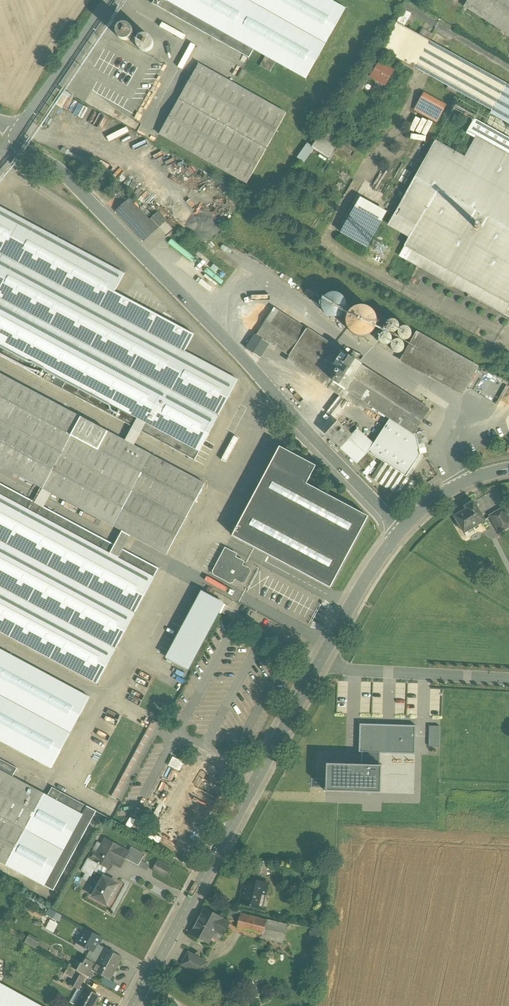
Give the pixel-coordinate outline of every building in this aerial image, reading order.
[(328,0),(164,0),(306,79),(345,9),(328,0)] [(463,9),(508,37),(508,0),(469,0),(463,9)] [(396,20),(381,47),(490,107),(483,120),(474,115),(463,134),(476,142),(508,160),(508,83),(396,20)] [(132,50),(152,52),(154,38),(128,34),(127,47),(133,47),(132,50)] [(264,58),(260,66),(271,71),(274,62),(264,58)] [(395,69),(378,59),(368,76),(385,85),(395,69)] [(290,116),(200,64),(160,133),(249,185),(290,116)] [(446,103),(423,90),(414,109),(436,120),(446,103)] [(414,131),(427,136),(432,122),(419,117),(414,131)] [(328,159),(340,140),(322,129),(310,148),(328,159)] [(508,297),(508,160),(476,142),(466,160),(434,142),(386,227),(408,239),(399,255),(501,311),(508,297)] [(296,158),(303,163),(313,149),(305,144),(296,158)] [(367,248),(384,210),(355,197),(338,235),(367,248)] [(150,221),(130,199),(116,211),(144,241),(165,221),(157,213),(150,221)] [(0,207),(0,356),(133,427),(142,432),(195,460),(238,380),(185,352),(194,335),(115,292),(125,274),(0,207)] [(387,420),(373,445),(368,454),(406,478),(421,456),(415,435),(440,400),(280,300),(258,337),(248,351),(258,363),(270,347),(288,358),(285,362),(362,414),(367,407),(387,420)] [(478,368),(417,333),(400,362),(461,396),(478,368)] [(166,555),(205,484),(134,446),(125,441),(0,374),(0,465),(166,555)] [(366,459),(368,454),(373,445),(341,419),(325,436),(338,452),(348,443),(366,459)] [(142,432),(133,427),(125,441),(134,446),(142,432)] [(316,466),(280,447),(233,536),(330,588),(368,516),(307,484),(316,466)] [(97,684),(159,569),(0,483),(0,633),(97,684)] [(452,517),(462,535),(486,522),(495,537),(508,529),(508,526),(499,510),(485,518),(474,501),(462,508),(464,510),(452,517)] [(238,551),(225,545),(214,568),(216,574),(232,583),(237,578),(245,582),(251,570),(244,565),(245,561),(236,556),(238,551)] [(222,602),(203,592),(167,658),(186,668),(222,602)] [(0,650),(0,741),(51,769),(89,698),(0,650)] [(361,764),(326,763),(326,779),(311,779),(311,787),(326,788),(325,791),(382,793),(383,765),(380,765),(380,753),(415,754),(416,726),(360,724),(359,753),(361,753),(361,764)] [(428,746),(439,747),(439,726),(428,726),(428,746)] [(0,760),(0,862),(54,891),(97,811),(53,787),(48,796),(10,777),(14,768),(0,760)] [(100,859),(98,863),(112,872),(115,867),(121,869),(131,851),(104,837),(94,855),(100,859)] [(157,859),(150,870),(164,878),(171,868),(157,859)] [(122,885),(100,874),(86,899),(108,911),(122,885)] [(268,884),(244,878),(238,905),(262,911),(268,884)] [(233,922),(204,906),(188,935),(207,946),(214,933),(223,939),(233,922)] [(266,920),(238,913),(234,929),(263,937),(266,920)] [(82,927),(72,943),(95,956),(104,940),(82,927)] [(212,959),(189,947),(179,966),(203,978),(212,959)] [(123,960),(103,948),(90,973),(110,983),(123,960)] [(0,981),(0,1005),(44,1005),(0,981)] [(83,986),(73,1005),(99,1005),(103,998),(83,986)]
